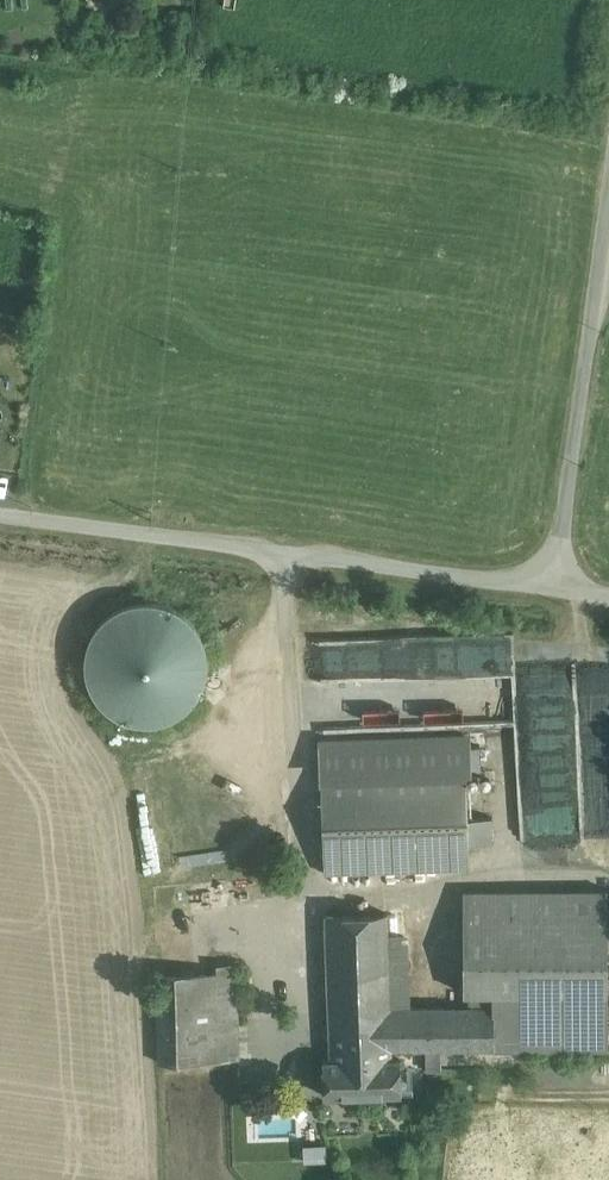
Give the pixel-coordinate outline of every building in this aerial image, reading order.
[(91,636),(85,659),(88,683),(100,704),(119,718),(142,724),(166,721),(186,709),(201,690),(207,667),(204,643),(192,623),(173,608),(150,602),(126,605),(105,617),(91,636)] [(464,734),(319,739),(324,873),(470,868),(469,843),(468,817),(466,772),(465,745),(464,734)] [(465,745),(466,772),(481,771),(480,744),(465,745)] [(492,816),(468,817),(469,843),(493,842),(492,816)] [(607,889),(463,890),(464,993),(492,993),(608,992),(607,889)] [(386,913),(326,914),(330,1024),(390,1017),(390,1007),(387,930),(386,913)] [(410,930),(387,930),(390,1007),(412,1007),(410,930)] [(237,963),(217,964),(217,970),(220,1059),(239,1059),(237,963)] [(193,971),(156,972),(159,1062),(220,1059),(217,970),(193,971)] [(608,992),(492,993),(492,1007),(494,1007),(495,1048),(494,1048),(494,1049),(608,1048),(608,992)] [(412,1007),(390,1007),(390,1017),(391,1048),(426,1048),(442,1048),(494,1048),(495,1048),(494,1007),(492,1007),(412,1007)] [(390,1017),(330,1024),(331,1060),(323,1061),(324,1095),(401,1092),(399,1058),(391,1058),(391,1048),(390,1017)] [(442,1048),(426,1048),(426,1068),(442,1068),(442,1048)]
